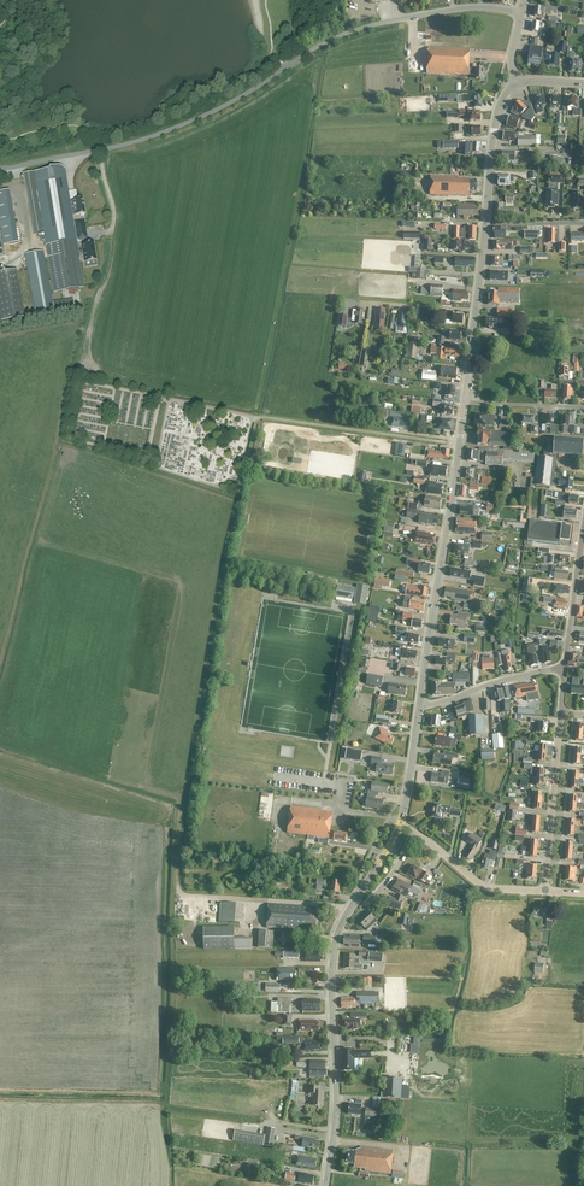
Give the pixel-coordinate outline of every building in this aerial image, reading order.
[(564,8),(551,7),(545,6),(545,8),(542,7),(542,8),(535,7),(534,16),(541,17),(541,13),(550,14),(551,11),(563,13),(564,8)] [(539,23),(533,22),(532,31),(538,32),(539,26),(542,26),(543,23),(539,23)] [(581,73),(582,60),(574,60),(574,56),(573,56),(573,47),(568,46),(567,58),(570,58),(569,72),(581,73)] [(543,48),(536,47),(535,51),(530,50),(528,63),(541,65),(543,48)] [(476,68),(469,68),(470,50),(428,48),(427,73),(469,75),(476,75),(476,79),(483,80),(484,69),(476,68)] [(560,54),(550,53),(549,65),(558,66),(560,54)] [(482,107),(481,94),(474,94),(474,95),(463,96),(463,102),(475,102),(475,107),(482,107)] [(537,109),(537,112),(543,111),(542,108),(542,105),(545,105),(544,97),(544,95),(543,95),(534,97),(536,106),(537,109)] [(560,96),(552,96),(551,96),(550,105),(550,108),(555,108),(555,105),(560,106),(560,96)] [(572,97),(570,96),(568,98),(567,107),(572,108),(572,109),(573,109),(573,115),(580,116),(581,109),(576,109),(577,99),(576,98),(572,98),(572,97)] [(529,102),(526,101),(523,104),(520,101),(518,101),(517,103),(517,104),(514,107),(514,108),(511,112),(512,114),(531,122),(535,118),(529,102)] [(467,112),(467,110),(459,110),(460,116),(467,116),(467,117),(470,117),(470,121),(475,121),(480,121),(480,112),(467,112)] [(510,116),(507,125),(520,130),(521,127),(523,121),(510,116)] [(455,125),(455,133),(463,132),(463,125),(455,125)] [(481,135),(481,126),(472,127),(464,128),(465,131),(472,131),(472,136),(481,135)] [(518,137),(518,141),(517,140),(518,134),(504,132),(503,140),(517,142),(518,142),(518,146),(537,146),(537,137),(518,137)] [(565,136),(558,135),(557,143),(564,144),(565,136)] [(443,141),(444,149),(459,148),(458,141),(443,141)] [(480,154),(480,143),(466,143),(465,154),(472,154),(472,153),(480,154)] [(502,162),(515,162),(515,152),(502,151),(502,162)] [(557,156),(550,156),(550,164),(561,164),(562,157),(557,157),(557,156)] [(85,213),(82,197),(72,199),(73,200),(69,200),(63,169),(59,166),(48,168),(48,169),(22,174),(24,184),(27,183),(36,236),(44,234),(53,293),(83,287),(78,255),(83,254),(82,249),(77,250),(71,215),(75,214),(85,213)] [(508,175),(508,174),(504,174),(504,175),(499,175),(498,185),(510,185),(510,182),(513,182),(513,177),(510,177),(510,175),(508,175)] [(470,192),(477,192),(478,180),(470,180),(470,178),(457,178),(458,176),(430,175),(429,194),(470,196),(470,192)] [(562,184),(563,176),(550,175),(550,183),(548,190),(546,189),(545,205),(548,206),(548,208),(555,208),(555,206),(557,206),(559,184),(562,184)] [(9,190),(0,191),(0,226),(3,245),(18,242),(9,190)] [(583,192),(573,191),(572,207),(574,207),(574,209),(581,210),(581,208),(583,208),(583,192)] [(514,201),(514,196),(505,196),(505,201),(506,201),(505,203),(502,203),(495,203),(495,212),(500,212),(500,214),(515,214),(515,207),(513,207),(513,201),(514,201)] [(451,203),(442,203),(441,212),(443,212),(443,205),(451,206),(451,203)] [(475,204),(458,204),(457,218),(463,219),(463,217),(470,217),(470,215),(478,216),(478,207),(475,207),(475,204)] [(77,238),(87,237),(85,219),(75,220),(77,238)] [(464,229),(459,229),(460,227),(454,227),(454,239),(459,239),(459,238),(465,239),(465,241),(469,241),(469,240),(476,240),(476,227),(469,227),(464,227),(464,229)] [(510,227),(494,227),(493,233),(495,233),(495,238),(505,238),(505,231),(510,231),(510,227)] [(548,233),(548,243),(559,243),(559,229),(550,229),(549,233),(548,233)] [(493,241),(494,250),(500,250),(513,250),(513,240),(501,240),(501,241),(493,241)] [(93,242),(81,244),(82,249),(83,254),(84,262),(96,260),(93,242)] [(464,243),(454,242),(453,250),(460,251),(460,253),(463,253),(463,252),(474,252),(475,243),(464,242),(464,243)] [(48,281),(43,251),(24,254),(35,316),(53,313),(48,281)] [(444,256),(435,255),(435,262),(443,263),(444,256)] [(467,266),(474,266),(474,257),(455,256),(455,266),(467,267),(467,266)] [(491,266),(501,266),(502,257),(492,256),(491,266)] [(490,270),(489,281),(508,282),(509,271),(490,270)] [(15,271),(0,273),(0,322),(23,318),(15,271)] [(442,295),(443,286),(431,285),(430,294),(442,295)] [(520,289),(498,288),(498,292),(489,292),(488,304),(499,305),(499,302),(519,303),(520,289)] [(467,291),(453,289),(452,300),(461,301),(461,299),(468,300),(469,293),(467,293),(467,291)] [(515,304),(515,313),(524,313),(524,304),(515,304)] [(365,309),(356,308),(356,310),(353,309),(352,321),(356,321),(356,323),(362,324),(362,322),(363,322),(365,309)] [(386,309),(376,308),(374,328),(377,329),(376,330),(383,331),(386,309)] [(454,311),(446,310),(445,320),(453,320),(452,323),(463,324),(464,319),(465,315),(464,315),(453,313),(454,311)] [(407,313),(399,312),(398,319),(397,319),(396,325),(399,325),(399,327),(404,327),(404,326),(406,326),(407,313)] [(340,315),(338,326),(350,328),(351,319),(348,319),(348,316),(340,315)] [(497,318),(487,317),(487,318),(486,318),(486,322),(486,326),(490,327),(490,329),(493,329),(493,328),(497,328),(505,328),(505,325),(497,324),(497,318)] [(560,330),(560,321),(547,321),(547,330),(560,330)] [(451,330),(445,330),(445,335),(450,335),(450,340),(461,341),(462,331),(451,330)] [(416,358),(418,342),(408,341),(406,357),(416,358)] [(450,348),(446,348),(439,347),(439,345),(432,344),(431,354),(437,354),(436,362),(444,363),(445,359),(446,359),(447,356),(450,356),(459,357),(460,349),(450,348)] [(456,379),(457,378),(458,378),(458,376),(457,375),(458,368),(440,366),(439,377),(456,379)] [(422,380),(436,381),(437,371),(423,370),(422,380)] [(572,381),(561,381),(561,389),(564,389),(564,396),(564,399),(570,399),(570,397),(572,397),(572,386),(572,381)] [(545,397),(555,398),(556,385),(552,385),(551,390),(545,390),(545,397)] [(444,396),(455,397),(456,387),(446,386),(444,396)] [(442,414),(452,416),(454,406),(442,405),(442,400),(434,399),(433,407),(441,408),(441,409),(442,409),(442,414)] [(407,414),(390,412),(390,417),(393,417),(392,426),(406,428),(406,426),(408,427),(408,421),(407,420),(407,414)] [(495,422),(495,421),(495,416),(487,415),(476,414),(475,424),(486,425),(490,426),(490,422),(495,422)] [(531,433),(538,433),(538,426),(534,426),(535,416),(522,415),(522,424),(532,425),(531,433)] [(554,415),(546,415),(546,425),(546,427),(551,427),(550,433),(556,434),(556,425),(553,425),(554,415)] [(452,430),(452,423),(453,420),(439,419),(438,429),(452,430)] [(508,432),(479,431),(478,445),(504,446),(504,449),(514,450),(514,446),(507,445),(508,432)] [(583,440),(554,438),(554,440),(547,440),(547,450),(544,449),(544,457),(546,457),(557,458),(557,454),(583,456),(583,452),(583,444),(583,440)] [(396,447),(395,456),(405,457),(406,448),(396,447)] [(450,449),(440,448),(440,452),(428,451),(427,457),(442,459),(443,458),(449,459),(450,449)] [(486,465),(502,466),(504,450),(479,448),(479,450),(469,449),(468,461),(479,462),(481,451),(487,451),(486,465)] [(503,461),(534,463),(534,452),(504,450),(503,461)] [(544,457),(539,457),(535,485),(550,487),(550,485),(565,486),(565,490),(572,490),(573,479),(566,478),(566,481),(562,480),(562,477),(555,477),(557,458),(546,457),(544,457)] [(448,468),(432,465),(431,476),(439,477),(439,476),(446,477),(448,468)] [(477,468),(473,468),(473,469),(467,469),(466,478),(471,479),(470,480),(480,481),(480,475),(477,475),(477,468)] [(360,474),(359,478),(360,478),(359,482),(364,482),(365,479),(367,479),(367,476),(366,475),(366,472),(361,471),(361,474),(360,474)] [(428,493),(442,495),(443,485),(436,484),(437,482),(430,481),(428,493)] [(478,491),(479,486),(470,486),(470,487),(467,487),(467,486),(461,486),(461,490),(458,489),(458,497),(469,498),(469,490),(478,491)] [(558,498),(569,500),(569,503),(578,505),(579,497),(569,496),(570,494),(559,492),(558,498)] [(437,497),(426,495),(424,507),(433,508),(433,507),(440,508),(441,499),(436,498),(437,497)] [(409,500),(407,500),(406,508),(417,510),(418,504),(409,503),(409,500)] [(460,506),(459,515),(473,516),(478,517),(479,507),(473,506),(473,507),(460,506)] [(563,518),(576,519),(578,511),(572,510),(573,507),(565,506),(563,518)] [(407,513),(407,516),(407,518),(417,519),(418,511),(403,509),(403,511),(408,511),(407,513)] [(431,523),(438,524),(438,517),(433,517),(433,516),(420,514),(419,523),(431,524),(431,523)] [(477,527),(478,520),(457,518),(457,525),(477,527)] [(569,524),(530,519),(527,541),(571,546),(574,525),(573,527),(569,526),(569,524)] [(395,525),(385,523),(384,530),(393,532),(395,525)] [(477,535),(477,527),(457,525),(456,532),(464,533),(464,534),(477,535)] [(428,532),(417,530),(415,542),(426,544),(426,543),(434,544),(436,536),(427,534),(428,532)] [(493,533),(482,532),(481,540),(492,541),(493,533)] [(470,545),(465,544),(465,545),(456,544),(454,553),(464,554),(464,553),(469,554),(470,545)] [(538,552),(537,557),(541,558),(541,553),(549,554),(549,549),(539,548),(539,552),(538,552)] [(560,562),(569,563),(570,556),(560,555),(560,556),(557,555),(557,556),(549,555),(548,564),(559,565),(560,562)] [(408,558),(407,564),(419,567),(419,571),(429,573),(429,572),(430,571),(430,570),(430,569),(430,565),(430,564),(428,564),(420,563),(421,561),(408,558)] [(503,568),(500,563),(495,566),(498,571),(503,568)] [(563,567),(551,566),(551,571),(555,572),(554,578),(567,580),(568,572),(562,571),(563,567)] [(470,579),(471,572),(462,570),(452,568),(450,576),(470,579)] [(396,569),(395,574),(409,577),(413,578),(414,578),(415,573),(407,572),(396,569)] [(391,580),(376,577),(374,587),(382,589),(383,585),(390,587),(391,580)] [(523,591),(531,592),(533,579),(525,578),(523,591)] [(420,597),(426,598),(428,588),(421,587),(407,584),(406,594),(420,597)] [(568,585),(555,584),(553,594),(558,595),(558,593),(564,594),(569,594),(570,587),(568,587),(568,585)] [(369,587),(358,585),(357,589),(354,588),(355,588),(338,585),(336,597),(352,600),(353,597),(355,598),(354,603),(366,605),(369,587)] [(473,592),(446,587),(445,596),(451,597),(451,599),(454,600),(465,602),(464,608),(470,609),(473,592)] [(405,596),(403,607),(409,608),(424,611),(426,602),(412,600),(413,597),(405,596)] [(565,608),(567,608),(568,602),(566,602),(566,601),(545,598),(544,602),(554,604),(554,607),(565,609),(565,608)] [(368,619),(377,621),(379,611),(370,610),(368,619)] [(412,626),(422,628),(423,620),(413,619),(414,614),(404,612),(403,621),(412,623),(412,626)] [(470,614),(460,613),(459,616),(451,615),(450,625),(458,626),(458,629),(465,630),(467,618),(469,619),(470,614)] [(419,640),(420,640),(420,637),(419,637),(420,636),(415,635),(415,634),(407,633),(408,629),(397,627),(396,635),(406,637),(406,642),(414,643),(414,642),(419,643),(419,640)] [(557,637),(563,637),(564,632),(559,631),(559,630),(549,629),(539,628),(539,632),(548,633),(548,636),(557,637)] [(475,636),(465,635),(464,642),(475,643),(475,636)] [(450,640),(439,638),(438,647),(448,648),(448,649),(454,650),(455,640),(450,640)] [(557,648),(558,640),(551,639),(550,647),(557,648)] [(550,652),(549,652),(547,645),(542,646),(543,654),(542,654),(544,663),(552,662),(550,652)] [(527,649),(531,666),(538,665),(536,656),(537,655),(535,647),(527,649)] [(416,659),(417,658),(417,652),(413,651),(402,649),(401,657),(410,659),(410,658),(416,659)] [(514,659),(511,660),(509,650),(502,651),(504,665),(505,665),(507,671),(508,671),(508,672),(511,671),(512,670),(511,665),(515,665),(514,659)] [(581,653),(577,652),(577,654),(571,653),(570,662),(568,662),(568,666),(576,667),(579,667),(580,663),(583,664),(583,658),(581,658),(581,653)] [(453,659),(455,659),(456,654),(447,653),(446,658),(442,657),(442,658),(437,657),(436,664),(445,666),(446,662),(452,663),(453,659)] [(494,658),(490,659),(490,655),(485,656),(485,659),(482,659),(483,670),(490,669),(491,669),(494,669),(494,658)] [(407,666),(396,664),(395,671),(400,672),(400,671),(406,672),(405,676),(415,677),(416,669),(406,668),(407,666)] [(469,682),(469,671),(459,671),(459,673),(453,673),(453,683),(469,682)] [(366,684),(382,687),(383,677),(368,674),(366,684)] [(572,686),(571,694),(578,695),(579,686),(579,677),(573,677),(572,686)] [(440,683),(440,681),(432,682),(433,696),(440,695),(456,694),(455,683),(440,683)] [(529,683),(514,686),(516,698),(527,696),(528,702),(539,700),(537,684),(530,685),(529,683)] [(389,694),(405,696),(407,686),(390,684),(389,694)] [(499,701),(499,713),(510,712),(509,699),(510,699),(508,687),(501,688),(502,689),(499,690),(498,689),(495,690),(495,691),(494,691),(496,702),(499,701)] [(458,719),(463,717),(468,715),(467,713),(472,711),(472,710),(474,710),(470,700),(463,702),(464,705),(455,709),(458,719)] [(402,703),(394,702),(394,705),(391,704),(390,709),(393,710),(393,713),(400,714),(401,713),(402,713),(402,710),(401,709),(402,703)] [(455,722),(452,713),(448,714),(449,716),(440,718),(441,717),(433,716),(432,726),(439,727),(440,722),(450,720),(451,723),(455,722)] [(390,717),(377,715),(376,722),(389,724),(389,725),(391,717),(390,717)] [(483,728),(481,728),(481,716),(470,716),(471,735),(484,735),(483,728)] [(546,733),(547,723),(544,723),(544,719),(531,718),(530,722),(536,723),(536,733),(546,733)] [(386,743),(391,745),(395,738),(386,734),(388,731),(380,728),(376,738),(386,743)] [(583,731),(583,733),(576,732),(576,740),(582,741),(582,736),(583,737),(583,731)] [(504,748),(503,734),(492,734),(493,749),(504,748)] [(451,738),(437,736),(435,745),(449,747),(456,748),(457,740),(451,738)] [(546,754),(546,745),(540,745),(540,744),(536,743),(536,746),(540,746),(539,752),(539,753),(546,754)] [(581,747),(581,748),(575,748),(574,756),(581,756),(581,755),(581,750),(583,750),(583,747),(581,747)] [(347,748),(345,759),(361,762),(363,751),(347,748)] [(494,760),(494,751),(481,751),(482,761),(494,760)] [(539,753),(539,752),(535,751),(535,754),(539,755),(539,761),(545,762),(546,754),(539,753)] [(456,766),(458,758),(459,754),(450,752),(449,757),(435,753),(433,761),(451,765),(456,766)] [(581,755),(581,756),(574,756),(573,764),(580,765),(580,764),(583,765),(583,755),(581,755)] [(382,758),(372,757),(371,764),(377,765),(376,772),(382,773),(382,774),(390,775),(390,774),(393,775),(394,766),(385,765),(386,764),(381,763),(382,758)] [(538,769),(538,767),(534,767),(534,768),(532,768),(531,775),(533,775),(537,776),(537,777),(544,777),(544,769),(538,769)] [(431,782),(447,784),(449,771),(442,770),(441,774),(432,773),(431,782)] [(572,780),(579,780),(579,779),(583,779),(583,771),(579,771),(579,772),(573,771),(572,780)] [(543,786),(544,777),(537,777),(537,776),(533,775),(533,778),(537,778),(536,785),(543,786)] [(470,779),(458,778),(457,786),(469,788),(470,779)] [(583,779),(579,779),(579,780),(572,780),(571,788),(578,789),(578,782),(583,782),(583,783),(583,781),(583,779)] [(370,784),(368,794),(378,796),(379,792),(387,794),(388,785),(373,782),(372,784),(370,784)] [(542,801),(542,793),(536,792),(536,791),(532,791),(531,794),(536,794),(535,799),(535,801),(542,801)] [(376,796),(378,796),(368,794),(366,806),(382,809),(383,800),(375,799),(376,796)] [(581,798),(582,795),(577,795),(577,796),(571,795),(570,804),(576,804),(577,803),(577,798),(581,798)] [(535,801),(535,799),(529,799),(528,804),(535,805),(534,809),(541,810),(542,801),(535,801)] [(577,803),(576,804),(570,804),(569,812),(576,813),(576,808),(583,808),(583,804),(577,803)] [(441,805),(434,804),(432,817),(439,818),(442,819),(443,819),(444,813),(450,814),(451,808),(447,807),(448,806),(441,805)] [(330,831),(333,812),(291,807),(287,833),(308,836),(315,836),(329,838),(329,837),(330,831)] [(451,815),(460,817),(462,810),(452,808),(451,815)] [(517,811),(509,810),(508,820),(516,821),(517,811)] [(539,825),(540,817),(534,816),(534,815),(530,815),(529,818),(533,818),(533,823),(533,825),(539,825)] [(580,825),(581,820),(569,819),(568,828),(574,828),(574,827),(575,824),(580,825)] [(539,834),(539,825),(533,825),(533,823),(526,823),(525,826),(527,826),(527,829),(533,829),(532,833),(539,834)] [(583,830),(583,827),(574,827),(574,828),(568,828),(567,836),(574,836),(574,830),(583,830)] [(329,837),(329,838),(329,837),(334,838),(334,840),(346,842),(347,834),(335,832),(330,831),(329,837)] [(475,847),(477,848),(482,841),(472,834),(467,841),(472,845),(471,846),(466,853),(467,854),(465,857),(470,860),(471,859),(472,859),(478,851),(474,848),(475,847)] [(537,849),(538,841),(532,840),(532,839),(527,839),(527,841),(531,842),(531,847),(531,849),(537,849)] [(577,846),(577,843),(573,843),(573,844),(566,843),(566,851),(572,852),(572,851),(573,845),(577,846)] [(537,858),(537,849),(531,849),(531,847),(521,846),(521,851),(530,852),(530,857),(537,858)] [(496,851),(490,850),(489,854),(485,853),(484,859),(481,869),(488,871),(491,861),(494,861),(496,851)] [(580,852),(577,852),(577,851),(572,851),(572,852),(566,851),(565,860),(572,860),(572,853),(580,854),(580,852)] [(537,872),(537,866),(532,865),(532,864),(527,863),(527,871),(537,872)] [(421,870),(416,867),(414,865),(412,866),(410,870),(407,873),(415,879),(416,877),(419,880),(425,883),(429,885),(431,882),(427,879),(430,875),(425,872),(421,870)] [(576,875),(577,867),(572,867),(572,868),(567,867),(566,874),(576,875)] [(443,874),(436,869),(434,872),(441,877),(443,874)] [(536,879),(537,872),(527,871),(526,879),(531,879),(531,878),(536,879)] [(575,882),(576,875),(566,874),(565,880),(571,881),(571,882),(575,882)] [(341,881),(332,880),(331,891),(339,892),(341,881)] [(413,887),(401,880),(400,882),(398,881),(393,890),(400,893),(400,892),(408,896),(410,892),(414,894),(416,889),(413,887)] [(387,905),(400,909),(403,902),(404,897),(398,894),(396,899),(390,897),(387,905)] [(219,922),(243,923),(244,904),(220,902),(219,922)] [(423,904),(418,902),(414,910),(420,912),(423,904)] [(312,907),(268,904),(267,928),(300,930),(300,932),(298,932),(298,936),(301,936),(301,930),(304,930),(304,932),(310,933),(311,927),(317,927),(317,922),(319,922),(319,917),(317,917),(318,911),(312,911),(312,907)] [(428,907),(423,904),(420,912),(425,914),(428,907)] [(534,917),(547,918),(547,909),(534,908),(534,917)] [(378,921),(368,911),(358,921),(367,931),(378,921)] [(252,937),(234,937),(234,926),(204,927),(204,950),(252,949),(252,937)] [(274,931),(259,930),(258,947),(273,948),(274,931)] [(349,946),(359,947),(360,943),(360,938),(360,937),(348,936),(348,937),(344,937),(344,944),(349,945),(349,946)] [(321,960),(322,960),(323,952),(305,951),(305,962),(321,962),(321,960)] [(383,953),(374,953),(373,961),(382,962),(383,953)] [(355,955),(345,954),(344,968),(359,969),(360,959),(355,959),(355,955)] [(534,973),(543,973),(544,964),(535,963),(534,973)] [(275,970),(275,982),(285,982),(285,980),(291,980),(291,972),(286,972),(286,970),(275,970)] [(313,973),(314,983),(320,983),(320,981),(322,980),(321,972),(313,973)] [(266,991),(280,992),(280,984),(266,983),(266,991)] [(357,1003),(379,1003),(379,992),(357,992),(357,1003)] [(221,995),(213,998),(214,1004),(223,1001),(221,995)] [(356,1007),(355,997),(341,998),(342,1006),(344,1006),(344,1008),(347,1008),(356,1007)] [(278,1002),(278,1012),(291,1013),(291,999),(278,998),(278,1002)] [(320,1000),(303,999),(303,1011),(310,1011),(320,1011),(320,1000)] [(367,1013),(351,1013),(351,1017),(354,1017),(354,1019),(346,1020),(346,1027),(351,1027),(351,1029),(353,1028),(353,1030),(360,1030),(360,1020),(367,1019),(367,1013)] [(284,1025),(292,1025),(292,1015),(284,1015),(284,1025)] [(313,1030),(320,1030),(320,1022),(318,1022),(318,1020),(299,1020),(299,1031),(313,1031),(313,1030)] [(304,1041),(304,1038),(300,1038),(283,1038),(283,1044),(300,1044),(300,1047),(304,1047),(304,1051),(309,1051),(309,1050),(313,1050),(320,1050),(320,1041),(304,1041)] [(354,1050),(353,1049),(342,1049),(342,1064),(343,1064),(343,1071),(354,1070),(354,1065),(354,1058),(371,1058),(371,1050),(354,1050)] [(326,1061),(310,1060),(309,1077),(325,1077),(325,1075),(327,1075),(327,1069),(325,1069),(326,1061)] [(384,1097),(400,1098),(401,1078),(385,1077),(384,1097)] [(319,1087),(310,1086),(309,1093),(314,1094),(313,1105),(318,1106),(319,1106),(323,1106),(324,1091),(319,1091),(319,1087)] [(379,1108),(380,1098),(373,1097),(372,1108),(379,1108)] [(348,1114),(361,1115),(362,1100),(356,1100),(356,1104),(349,1103),(348,1114)] [(366,1108),(365,1116),(373,1116),(373,1117),(377,1117),(378,1109),(366,1108)] [(365,1116),(364,1131),(372,1131),(373,1117),(373,1116),(365,1116)] [(265,1146),(272,1147),(273,1143),(275,1128),(268,1127),(265,1146)] [(265,1135),(235,1130),(233,1141),(264,1146),(265,1135)] [(314,1147),(319,1148),(320,1141),(316,1140),(316,1139),(300,1136),(300,1140),(303,1141),(302,1147),(307,1148),(308,1147),(314,1148),(314,1147)] [(394,1151),(361,1146),(360,1148),(356,1150),(356,1151),(348,1150),(347,1163),(355,1164),(354,1167),(365,1169),(365,1171),(390,1174),(394,1151)] [(262,1149),(261,1161),(316,1168),(317,1157),(292,1154),(291,1160),(288,1160),(288,1152),(262,1149)] [(291,1169),(284,1168),(283,1172),(286,1172),(286,1179),(295,1180),(296,1174),(291,1173),(291,1169)] [(404,1172),(393,1170),(392,1177),(403,1179),(404,1172)] [(307,1174),(300,1173),(298,1182),(306,1183),(306,1182),(313,1184),(314,1176),(307,1175),(307,1174)]
